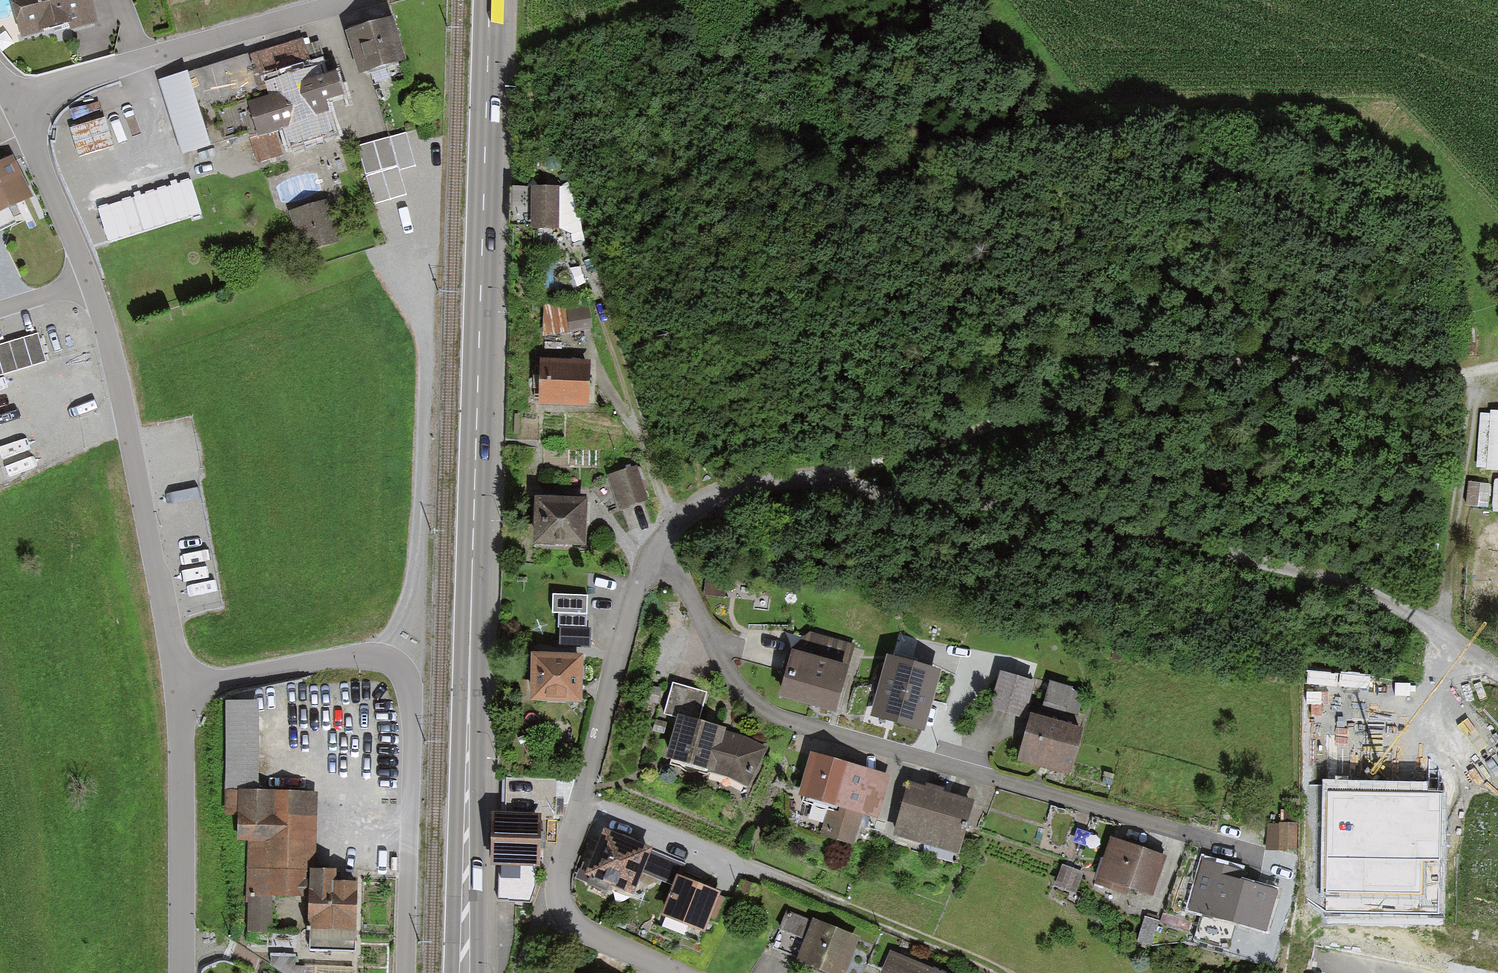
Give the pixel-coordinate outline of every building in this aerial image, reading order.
[(24,38),(65,26),(67,34),(93,27),(86,0),(13,0),(24,38)] [(387,23),(344,36),(356,76),(399,63),(387,23)] [(298,41),(157,81),(178,155),(246,136),(254,163),(278,156),(277,150),(329,135),(320,102),(337,97),(321,42),(300,48),(298,41)] [(383,140),(360,147),(366,170),(390,164),(383,140)] [(0,163),(0,222),(27,210),(5,160),(0,163)] [(112,246),(205,218),(194,181),(101,210),(112,246)] [(578,188),(536,189),(537,232),(579,231),(578,188)] [(336,241),(325,204),(285,215),(296,253),(336,241)] [(565,308),(536,309),(537,338),(565,337),(565,308)] [(0,347),(0,377),(50,362),(42,335),(0,347)] [(589,367),(539,366),(539,410),(588,411),(589,367)] [(1480,410),(1475,470),(1497,471),(1497,412),(1480,410)] [(631,468),(604,480),(619,514),(646,502),(631,468)] [(581,500),(535,501),(536,549),(582,549),(581,500)] [(591,650),(593,599),(560,598),(559,649),(591,650)] [(848,673),(788,656),(776,696),(836,713),(848,673)] [(578,660),(536,660),(536,697),(578,697),(578,660)] [(937,674),(891,661),(876,714),(922,727),(937,674)] [(1032,682),(1003,674),(993,705),(1023,714),(1032,682)] [(1047,708),(1082,718),(1089,693),(1054,683),(1047,708)] [(255,704),(229,705),(230,785),(257,785),(255,704)] [(761,749),(683,721),(671,756),(748,784),(761,749)] [(1036,721),(1026,757),(1068,769),(1078,732),(1036,721)] [(815,758),(805,793),(876,813),(886,778),(815,758)] [(1442,788),(1328,786),(1325,911),(1440,913),(1442,788)] [(969,805),(910,788),(898,832),(957,848),(969,805)] [(312,797),(254,795),(251,891),(308,893),(312,797)] [(536,819),(497,818),(497,859),(536,860),(536,819)] [(646,851),(605,835),(590,873),(631,890),(646,851)] [(1162,859),(1114,843),(1103,873),(1151,890),(1162,859)] [(1229,869),(1204,862),(1195,894),(1209,897),(1205,911),(1262,927),(1273,892),(1226,878),(1229,869)] [(332,875),(314,875),(314,945),(352,945),(352,886),(332,885),(332,875)] [(678,880),(665,912),(702,927),(715,895),(678,880)] [(815,924),(802,958),(839,972),(853,939),(815,924)]
